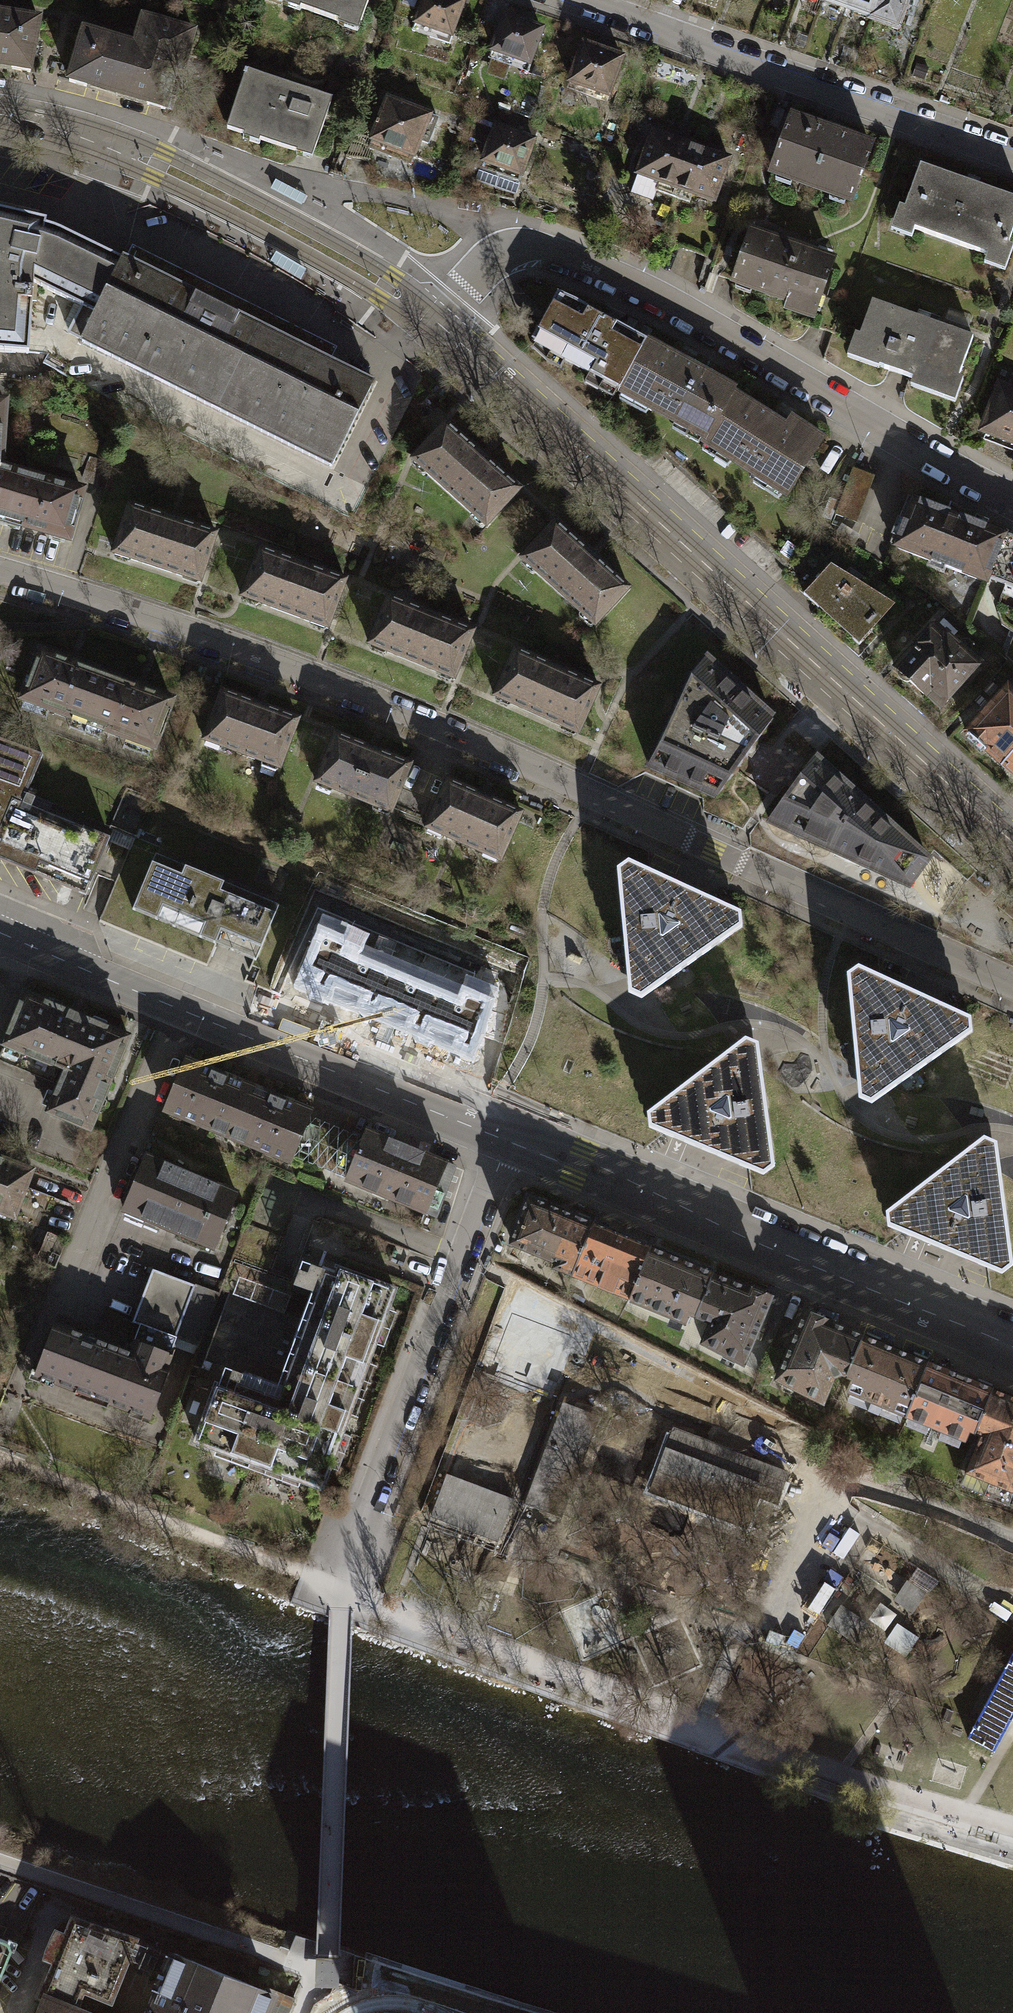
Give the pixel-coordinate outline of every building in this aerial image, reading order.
[(354,28),(364,0),(274,0),(354,28)] [(452,0),(420,0),(409,31),(443,44),(458,2),(452,0)] [(854,8),(857,0),(831,0),(854,8)] [(854,8),(880,17),(886,0),(857,0),(854,8)] [(915,0),(886,0),(880,17),(906,26),(915,0)] [(26,71),(34,19),(0,13),(0,67),(26,71)] [(118,41),(80,30),(64,81),(160,109),(178,51),(183,53),(189,32),(139,17),(132,40),(119,36),(118,41)] [(538,30),(501,17),(485,59),(522,73),(538,30)] [(632,45),(588,28),(572,72),(616,88),(632,45)] [(327,99),(242,71),(222,130),(239,135),(241,129),(257,134),(255,141),(293,153),(295,146),(311,151),(327,99)] [(439,106),(391,87),(373,131),(421,151),(439,106)] [(544,129),(499,112),(484,154),(529,171),(544,129)] [(640,166),(681,180),(698,133),(657,119),(640,166)] [(866,146),(787,119),(768,173),(847,201),(866,146)] [(739,148),(698,133),(681,180),(722,195),(739,148)] [(915,165),(894,224),(997,260),(1012,216),(1012,199),(915,165)] [(96,314),(123,261),(63,231),(45,225),(45,221),(0,210),(0,351),(28,354),(33,283),(96,314)] [(845,247),(757,218),(738,275),(826,304),(845,247)] [(125,260),(330,362),(337,349),(132,246),(125,260)] [(124,259),(123,261),(96,314),(82,342),(330,466),(372,383),(330,362),(125,260),(124,259)] [(980,325),(878,290),(858,349),(960,384),(980,325)] [(531,344),(619,394),(648,344),(560,293),(531,344)] [(649,342),(648,344),(619,394),(618,397),(706,447),(736,395),(738,392),(649,342)] [(1005,371),(986,424),(1012,433),(1012,373),(1005,371)] [(788,425),(736,395),(706,447),(703,452),(791,502),(827,439),(792,419),(788,425)] [(7,454),(10,402),(4,402),(0,402),(0,454),(7,454)] [(529,480),(454,412),(419,450),(495,518),(529,480)] [(6,514),(20,458),(7,454),(0,454),(0,513),(6,514)] [(90,478),(20,458),(6,514),(75,534),(90,478)] [(848,469),(830,514),(851,522),(869,477),(848,469)] [(1001,534),(904,497),(884,547),(982,584),(984,579),(1001,534)] [(212,534),(125,505),(109,553),(196,582),(212,534)] [(632,580),(564,516),(530,552),(599,616),(632,580)] [(1001,534),(984,579),(1012,590),(1012,538),(1001,534)] [(340,580),(255,549),(237,597),(323,628),(340,580)] [(902,596),(837,556),(809,590),(865,639),(902,596)] [(473,631),(389,597),(370,644),(454,678),(473,631)] [(991,657),(943,615),(901,662),(950,705),(991,657)] [(594,684),(510,646),(489,693),(573,731),(594,684)] [(18,698),(84,722),(100,676),(35,652),(18,698)] [(685,675),(645,764),(711,796),(767,717),(700,657),(685,675)] [(167,700),(100,676),(84,722),(150,746),(167,700)] [(995,765),(1012,745),(1012,692),(1002,682),(958,731),(995,765)] [(294,719),(218,691),(199,740),(276,768),(294,719)] [(406,762),(331,733),(311,782),(387,812),(406,762)] [(0,740),(0,861),(82,895),(105,838),(79,827),(76,834),(16,809),(38,756),(0,740)] [(995,765),(1012,781),(1012,745),(995,765)] [(815,757),(769,821),(910,885),(928,860),(815,757)] [(517,812),(443,779),(422,826),(495,860),(517,812)] [(275,904),(151,854),(128,910),(252,960),(275,904)] [(624,861),(612,870),(624,993),(638,997),(737,926),(736,912),(624,861)] [(496,987),(327,920),(300,985),(470,1053),(496,987)] [(854,966),(844,973),(855,1098),(868,1104),(969,1033),(967,1017),(854,966)] [(138,1040),(26,995),(3,1053),(62,1077),(46,1117),(98,1138),(138,1040)] [(740,1039),(644,1113),(646,1128),(758,1175),(771,1166),(755,1044),(740,1039)] [(160,1104),(225,1130),(247,1075),(183,1049),(160,1104)] [(312,1101),(247,1075),(225,1130),(290,1156),(312,1101)] [(446,1156),(364,1123),(343,1175),(425,1208),(446,1156)] [(979,1138),(882,1211),(884,1227),(997,1275),(1009,1265),(994,1143),(979,1138)] [(245,1182),(151,1142),(125,1203),(219,1243),(245,1182)] [(0,1158),(0,1216),(18,1223),(37,1172),(0,1158)] [(550,1267),(568,1275),(589,1224),(524,1198),(507,1242),(519,1249),(552,1263),(550,1267)] [(647,1248),(589,1224),(568,1275),(626,1299),(647,1248)] [(710,1274),(647,1248),(626,1299),(625,1300),(683,1324),(686,1315),(692,1317),(710,1274)] [(137,1323),(133,1334),(168,1347),(173,1334),(193,1284),(152,1268),(131,1321),(137,1323)] [(282,1411),(211,1386),(191,1441),(316,1487),(389,1289),(352,1275),(332,1268),(311,1326),(313,1326),(307,1343),(298,1340),(279,1389),(289,1392),(282,1411)] [(766,1297),(710,1274),(692,1317),(706,1323),(698,1342),(739,1363),(766,1297)] [(217,1293),(193,1284),(173,1334),(197,1344),(217,1293)] [(838,1373),(843,1375),(859,1335),(802,1312),(774,1378),(819,1401),(829,1377),(838,1373)] [(163,1361),(168,1347),(133,1334),(126,1351),(48,1321),(26,1375),(50,1384),(52,1379),(73,1387),(72,1390),(105,1403),(106,1400),(128,1409),(127,1411),(145,1418),(166,1363),(163,1361)] [(924,1362),(859,1335),(843,1375),(848,1378),(842,1390),(903,1416),(924,1362)] [(989,1389),(924,1362),(903,1416),(963,1441),(967,1431),(971,1432),(989,1389)] [(355,1440),(369,1393),(355,1389),(341,1435),(355,1440)] [(989,1389),(971,1432),(977,1435),(963,1471),(1011,1491),(1012,1486),(1012,1399),(989,1389)] [(592,1415),(561,1403),(522,1504),(523,1505),(553,1516),(592,1415)] [(726,1454),(669,1432),(669,1433),(647,1490),(669,1498),(741,1525),(753,1494),(772,1502),(782,1475),(726,1454)] [(508,1500),(442,1475),(427,1515),(493,1540),(508,1500)] [(925,1592),(906,1579),(893,1598),(912,1612),(925,1592)] [(869,1622),(840,1604),(827,1624),(856,1643),(869,1622)] [(916,1637),(896,1623),(883,1641),(904,1655),(916,1637)] [(969,1738),(995,1751),(1012,1716),(1012,1654),(969,1738)] [(43,1996),(74,2009),(83,1988),(111,2000),(136,1940),(74,1919),(67,1936),(56,1931),(50,1944),(46,1957),(57,1961),(43,1996)] [(0,1938),(0,1973),(12,1943),(0,1938)] [(174,1953),(152,2008),(149,2007),(147,2011),(150,2012),(263,2012),(272,1992),(266,1990),(174,1953)] [(294,1997),(268,1986),(266,1990),(272,1992),(263,2012),(288,2012),(294,1997)] [(43,1996),(36,2012),(85,2012),(74,2009),(43,1996)]
